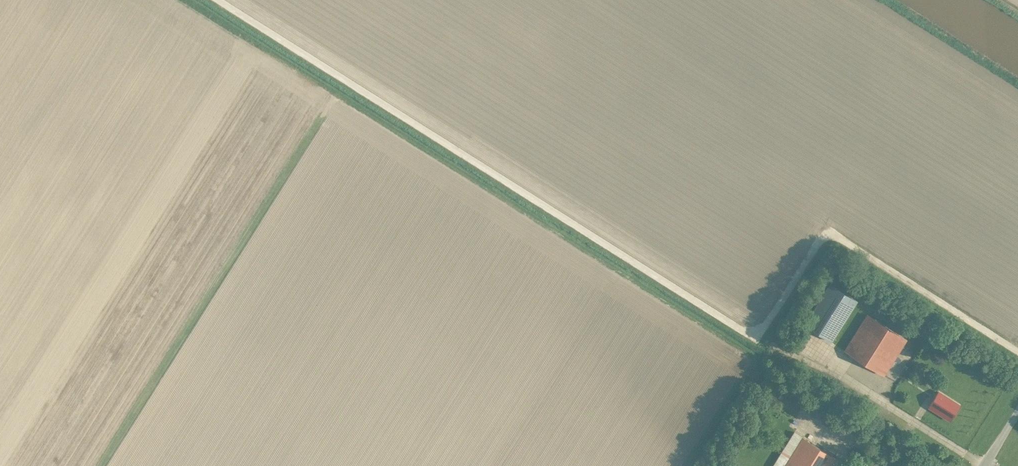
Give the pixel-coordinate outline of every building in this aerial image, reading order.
[(830,340),(856,299),(829,281),(803,322),(830,340)] [(866,313),(859,324),(844,348),(883,373),(905,338),(866,313)] [(763,337),(761,343),(769,346),(771,341),(763,337)] [(948,419),(958,403),(937,390),(927,406),(948,419)] [(799,417),(803,407),(793,403),(788,413),(799,417)] [(771,465),(828,465),(834,456),(793,431),(771,465)]
